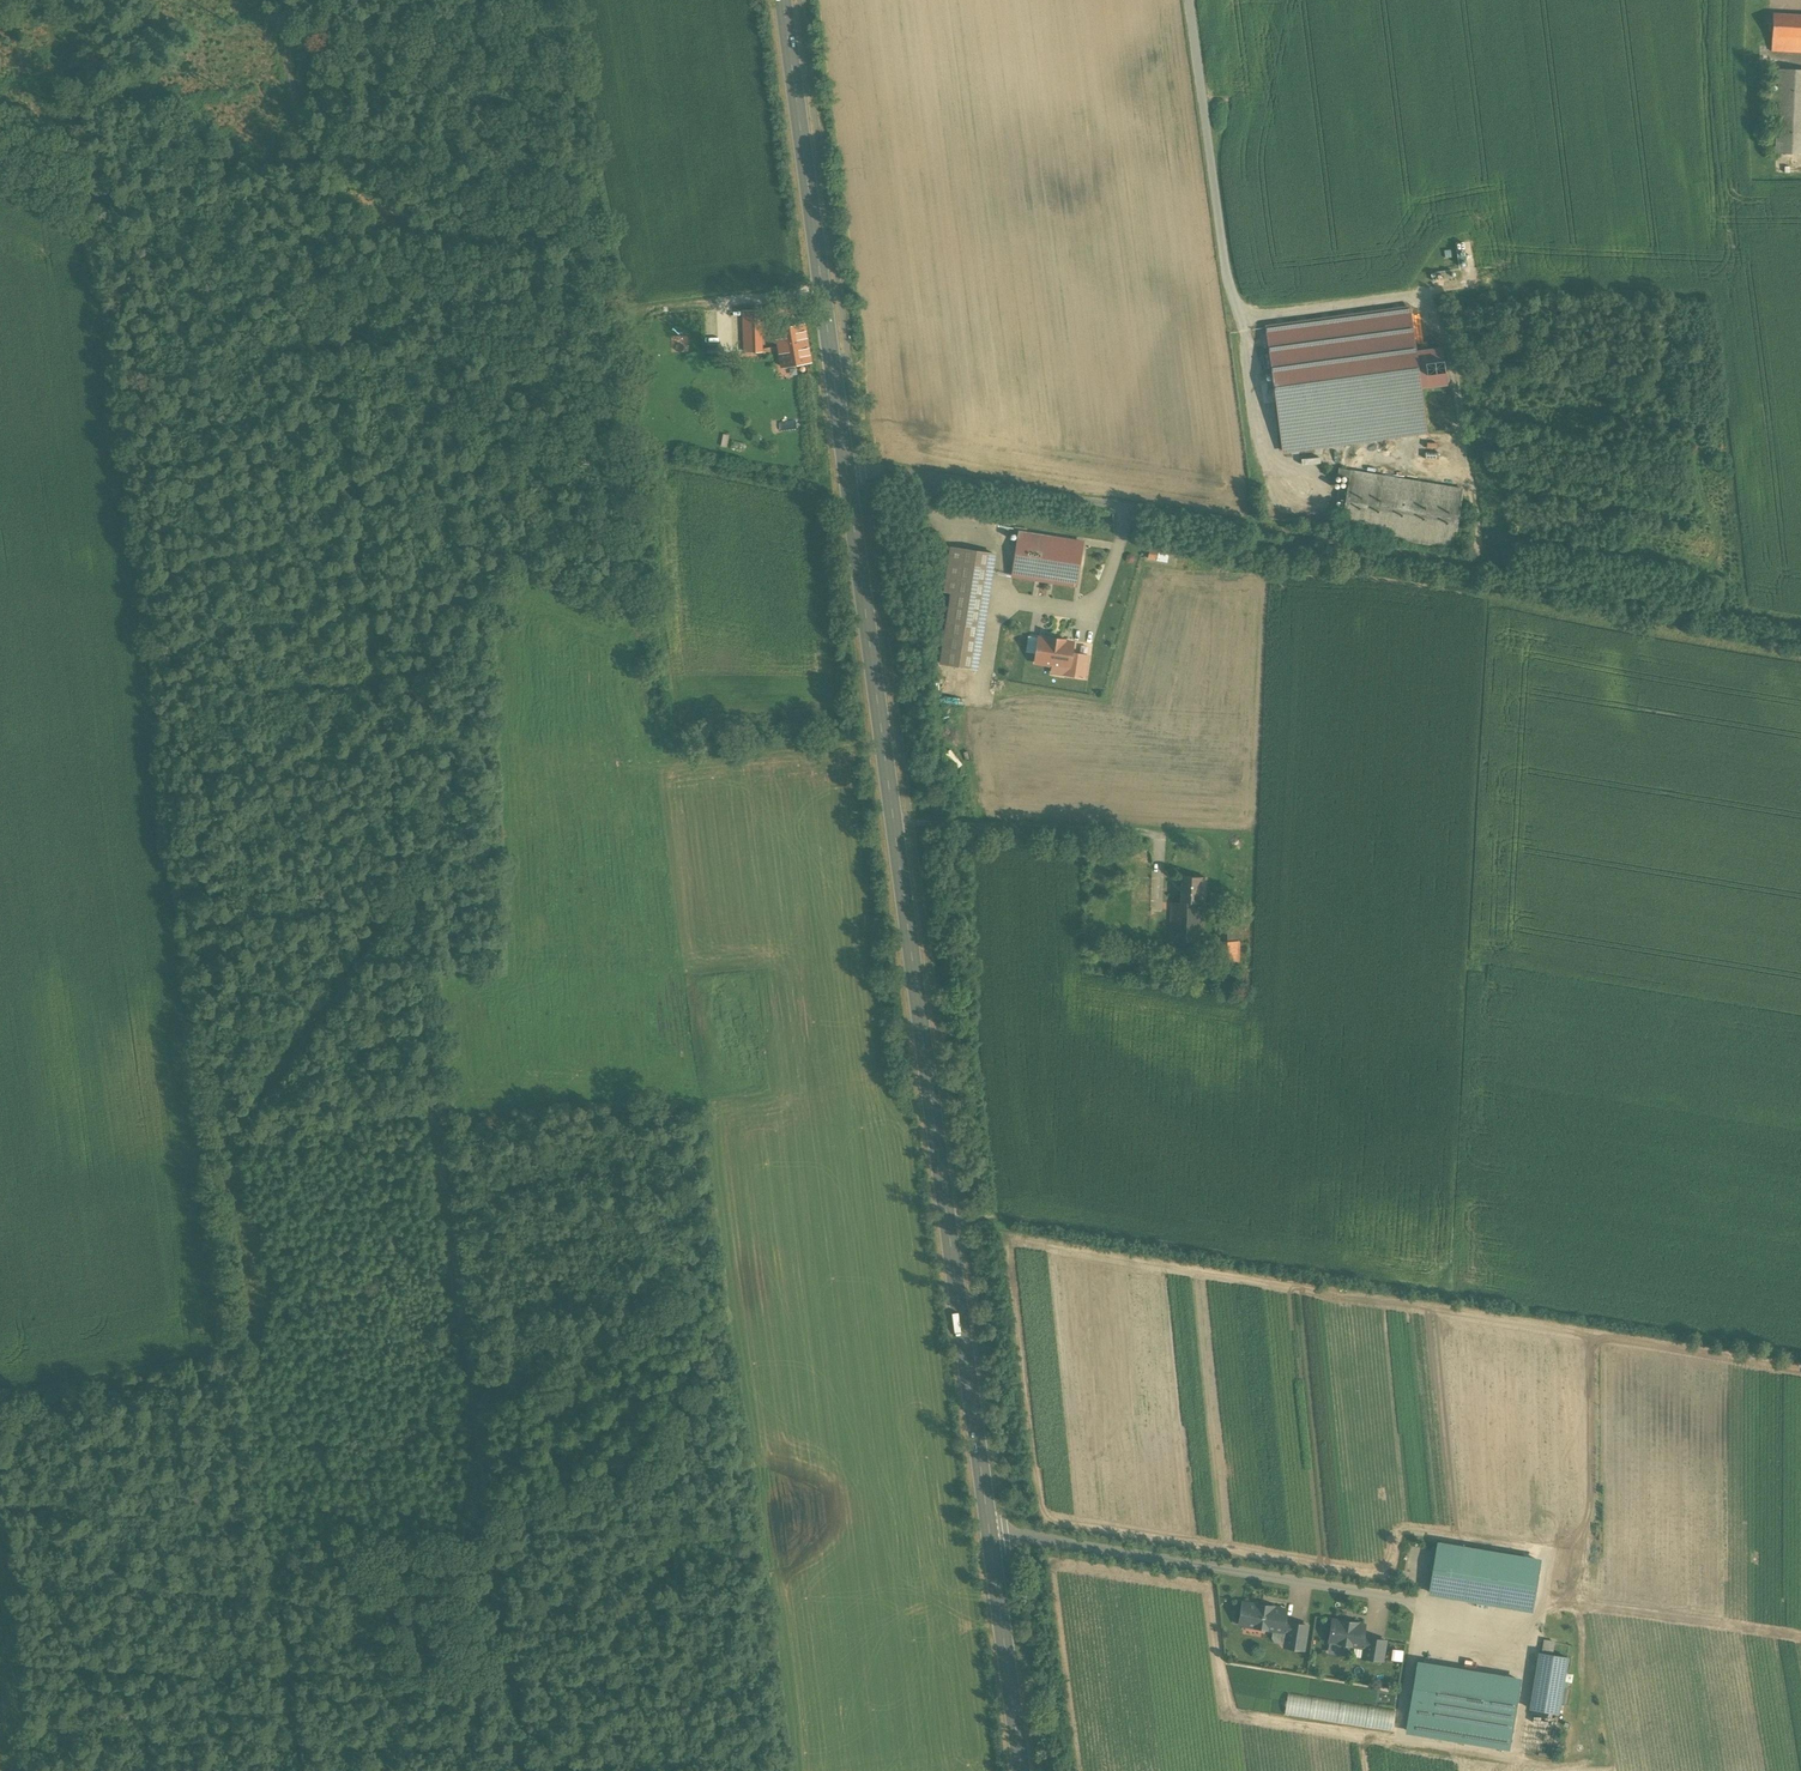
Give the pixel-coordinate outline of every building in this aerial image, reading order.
[(1773,15),(1771,51),(1800,52),(1800,16),(1773,15)] [(1779,69),(1779,71),(1773,70),(1772,93),(1778,93),(1776,153),(1800,154),(1800,70),(1779,69)] [(1453,271),(1432,274),(1433,281),(1454,278),(1453,271)] [(1427,430),(1421,388),(1447,385),(1442,348),(1416,351),(1410,308),(1265,328),(1282,451),(1427,430)] [(762,311),(746,311),(747,327),(745,327),(746,351),(762,350),(762,311)] [(804,324),(776,329),(782,367),(811,362),(804,324)] [(1462,489),(1339,469),(1338,475),(1350,477),(1341,530),(1453,548),(1462,489)] [(1082,542),(1020,532),(1013,575),(1076,585),(1082,542)] [(994,554),(959,548),(941,663),(977,669),(994,554)] [(1146,554),(1145,558),(1166,562),(1168,550),(1156,548),(1155,555),(1146,554)] [(1064,640),(1048,638),(1048,639),(1039,638),(1036,662),(1066,667),(1069,668),(1071,653),(1073,643),(1064,641),(1064,640)] [(1088,656),(1071,653),(1069,668),(1066,667),(1064,674),(1085,677),(1088,656)] [(1206,877),(1183,876),(1182,903),(1204,903),(1205,903),(1206,877)] [(1182,903),(1172,902),(1171,941),(1203,941),(1204,903),(1182,903)] [(1247,905),(1238,905),(1238,917),(1247,917),(1247,905)] [(1239,920),(1216,920),(1216,961),(1238,961),(1239,920)] [(1142,948),(1125,940),(1122,947),(1139,955),(1142,948)] [(1544,1561),(1440,1543),(1431,1595),(1534,1613),(1544,1561)] [(1287,1632),(1288,1623),(1284,1622),(1286,1610),(1242,1603),(1239,1624),(1287,1632)] [(1369,1623),(1333,1617),(1328,1644),(1365,1650),(1364,1658),(1384,1662),(1387,1640),(1367,1637),(1369,1623)] [(1288,1623),(1287,1632),(1285,1646),(1304,1649),(1307,1626),(1288,1623)] [(1571,1660),(1540,1655),(1531,1711),(1562,1716),(1571,1660)] [(1522,1679),(1421,1662),(1409,1734),(1510,1750),(1522,1679)] [(1397,1707),(1286,1693),(1284,1716),(1394,1729),(1397,1707)]
